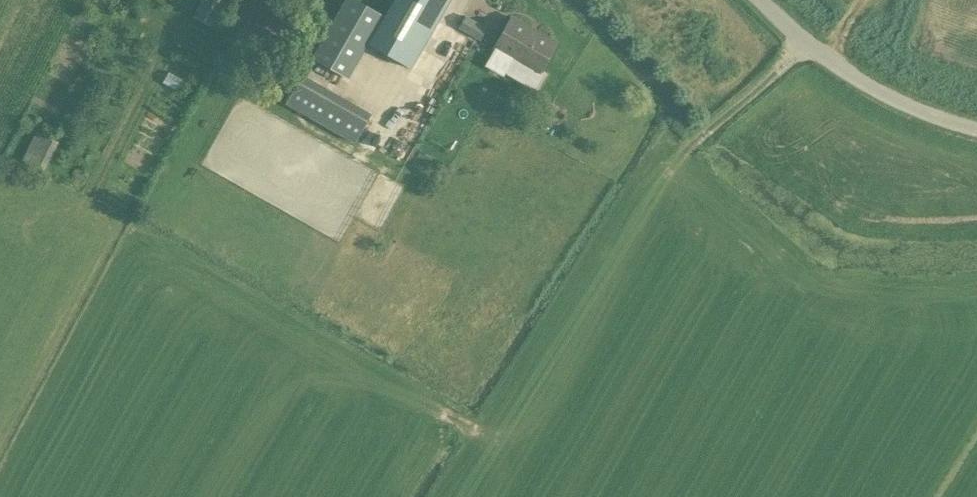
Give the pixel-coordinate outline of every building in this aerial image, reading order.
[(226,1),(223,0),(202,0),(193,17),(213,27),(226,1)] [(384,15),(358,0),(345,0),(312,58),(348,79),(368,43),(384,15)] [(368,43),(409,68),(449,0),(395,0),(386,15),(384,15),(368,43)] [(458,27),(479,39),(485,27),(465,16),(458,27)] [(512,16),(495,46),(539,72),(556,42),(512,16)] [(372,115),(302,75),(285,104),(354,144),(372,115)]
